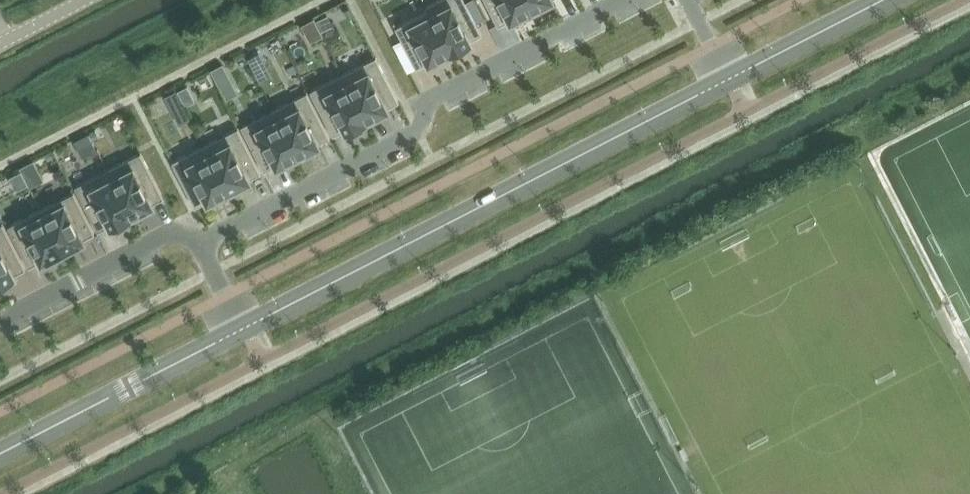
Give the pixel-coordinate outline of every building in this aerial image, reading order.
[(427,6),(451,53),(472,42),(471,40),(483,34),(465,0),(439,0),(427,6)] [(499,25),(510,20),(511,22),(533,11),(527,0),(486,0),(499,25)] [(533,11),(554,0),(527,0),(533,11)] [(395,22),(394,23),(417,68),(429,62),(430,64),(451,53),(427,6),(426,6),(428,11),(427,11),(398,26),(395,22)] [(368,120),(389,109),(388,107),(400,102),(377,57),(344,74),(368,120)] [(344,74),(311,90),(334,135),(346,129),(347,131),(368,120),(344,74)] [(299,156),(320,145),(319,143),(331,137),(308,92),(275,109),(299,156)] [(275,109),(242,126),(265,171),(277,165),(278,167),(299,156),(275,109)] [(239,128),(206,145),(230,191),(251,180),(250,178),(262,172),(239,128)] [(209,202),(230,191),(206,145),(173,161),(196,206),(208,200),(209,202)] [(142,152),(109,169),(133,216),(154,205),(153,203),(165,197),(142,152)] [(109,169),(76,186),(98,228),(99,231),(111,225),(112,227),(133,216),(109,169)] [(75,192),(42,209),(64,251),(85,241),(84,239),(96,233),(75,192)] [(42,209),(9,226),(29,264),(30,266),(41,260),(42,262),(64,251),(42,209)] [(0,225),(0,284),(16,276),(15,274),(27,268),(4,223),(0,225)]
